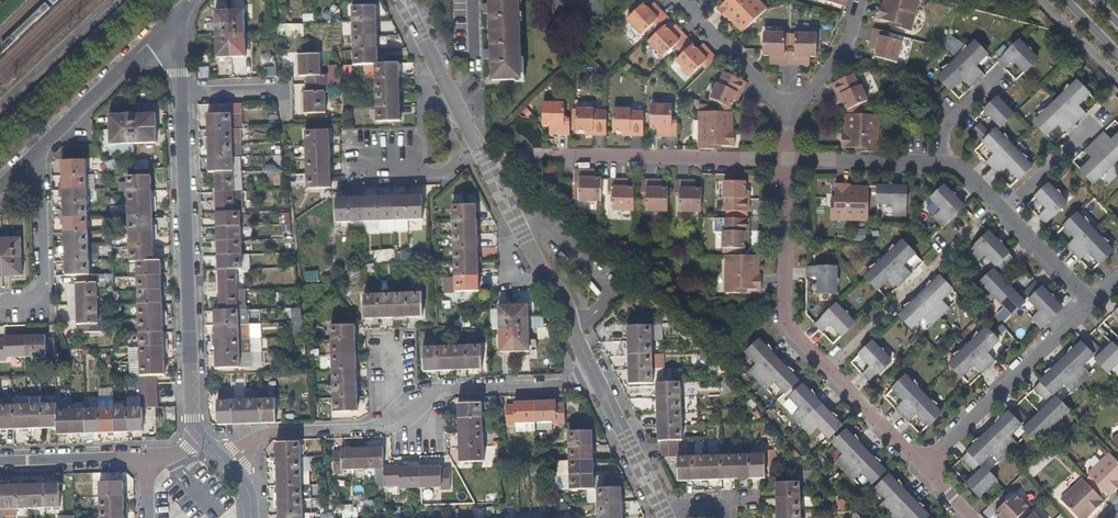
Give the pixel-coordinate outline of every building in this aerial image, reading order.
[(490,5),(487,5),(487,14),(490,14),(490,27),(491,50),(488,50),(488,60),(492,59),(492,81),(522,80),(522,57),(520,7),(520,0),(489,0),(490,5)] [(767,10),(757,0),(731,0),(730,2),(728,0),(727,0),(716,10),(727,21),(727,22),(729,20),(743,33),(767,10)] [(917,0),(884,0),(882,5),(879,5),(876,18),(888,21),(896,23),(895,27),(909,30),(917,0)] [(642,37),(653,26),(656,30),(661,24),(667,19),(657,9),(652,15),(648,11),(643,5),(627,22),(642,37)] [(657,9),(653,5),(648,11),(652,15),(657,9)] [(377,22),(377,8),(353,9),(354,22),(377,22)] [(231,33),(230,10),(216,10),(217,34),(231,33)] [(245,33),(245,10),(230,10),(231,33),(245,33)] [(377,36),(377,22),(354,22),(354,37),(377,36)] [(304,36),(304,24),(281,25),(281,36),(304,36)] [(659,33),(665,28),(661,24),(656,30),(659,33)] [(679,31),(675,27),(669,32),(673,36),(679,31)] [(677,52),(688,42),(689,41),(679,31),(673,36),(669,32),(665,28),(659,33),(648,44),(663,59),(674,49),(677,52)] [(897,63),(903,42),(888,38),(889,32),(880,30),(874,29),(870,44),(876,45),(875,52),(873,57),(897,63)] [(232,56),(231,33),(217,34),(217,57),(232,56)] [(246,56),(245,33),(231,33),(232,56),(246,56)] [(785,49),(786,34),(764,33),(763,57),(771,57),(776,58),(776,65),(790,66),(790,50),(785,49)] [(817,59),(817,36),(796,35),(796,50),(790,50),(790,66),(805,66),(806,58),(811,58),(817,59)] [(378,50),(377,36),(354,37),(355,51),(378,50)] [(682,57),(693,47),(688,42),(677,52),(682,57)] [(1019,42),(999,61),(1005,67),(1013,59),(1025,71),(1036,60),(1030,53),(1030,50),(1028,48),(1026,50),(1019,42)] [(875,52),(876,45),(870,44),(868,50),(875,52)] [(988,55),(977,44),(970,50),(968,48),(964,53),(966,55),(953,67),(951,66),(945,69),(948,72),(942,78),(952,89),(964,78),(972,87),(985,75),(977,66),(988,55)] [(706,50),(702,45),(697,51),(701,55),(706,50)] [(705,71),(716,60),(706,50),(701,55),(697,51),(693,47),(682,57),(675,63),(691,78),(701,68),(705,71)] [(379,64),(378,50),(355,51),(355,65),(379,64)] [(318,77),(317,57),(296,57),(297,78),(307,78),(307,86),(328,85),(327,77),(318,77)] [(399,78),(399,63),(375,64),(376,78),(399,78)] [(340,81),(340,66),(329,66),(329,81),(340,81)] [(742,99),(748,85),(727,74),(721,84),(719,84),(711,100),(720,104),(731,109),(734,102),(738,97),(742,99)] [(869,100),(853,74),(832,85),(839,98),(839,99),(842,97),(845,102),(849,109),(860,105),(869,100)] [(400,91),(399,78),(376,78),(376,92),(400,91)] [(1089,94),(1078,82),(1067,92),(1065,89),(1062,94),(1063,96),(1050,109),(1048,108),(1043,111),(1045,114),(1035,123),(1047,135),(1058,124),(1067,132),(1073,126),(1065,118),(1071,112),(1079,120),(1085,114),(1077,106),(1089,94)] [(326,114),(326,94),(328,93),(328,85),(307,86),(307,94),(305,94),(305,115),(326,114)] [(400,106),(400,91),(376,92),(377,106),(400,106)] [(1000,125),(1012,115),(997,98),(985,109),(1000,125)] [(731,112),(731,109),(720,104),(720,112),(731,112)] [(567,120),(567,105),(545,105),(545,129),(551,128),(557,129),(557,136),(570,136),(570,120),(567,120)] [(859,114),(860,105),(849,109),(849,114),(859,114)] [(401,120),(400,106),(377,106),(377,121),(401,120)] [(673,122),(672,107),(652,106),(651,130),(658,130),(664,130),(664,137),(677,137),(677,123),(673,122)] [(606,136),(607,113),(595,113),(595,110),(577,110),(577,114),(577,131),(585,132),(592,132),(592,136),(606,136)] [(643,137),(644,113),(632,113),(632,111),(614,111),(614,133),(623,133),(629,132),(629,137),(643,137)] [(736,133),(737,113),(731,112),(720,112),(699,112),(699,150),(715,150),(715,146),(722,146),(732,146),(732,133),(736,133)] [(1065,118),(1073,126),(1079,120),(1071,112),(1065,118)] [(157,128),(156,114),(133,115),(134,129),(157,128)] [(879,154),(880,115),(868,114),(859,114),(849,114),(846,114),(846,134),(848,134),(849,148),(856,148),(864,148),(864,154),(874,154),(879,154)] [(134,129),(133,115),(110,115),(111,130),(134,129)] [(232,129),(231,115),(208,116),(208,130),(232,129)] [(158,143),(157,128),(134,129),(134,144),(158,143)] [(134,144),(134,129),(111,130),(111,145),(134,144)] [(241,143),(240,129),(232,129),(208,130),(208,137),(209,144),(232,144),(235,143),(241,143)] [(1022,181),(1033,170),(1026,163),(1029,160),(1024,157),(1022,159),(1009,146),(1010,144),(1007,139),(1004,141),(998,135),(993,139),(983,129),(976,135),(998,157),(990,166),(1003,178),(1011,170),(1022,181)] [(330,145),(329,132),(306,132),(306,146),(330,145)] [(1095,186),(1106,176),(1108,179),(1112,174),(1110,172),(1117,165),(1117,141),(1115,145),(1107,136),(1100,143),(1108,151),(1103,156),(1095,148),(1088,154),(1096,163),(1084,174),(1095,186)] [(1100,143),(1095,148),(1103,156),(1108,151),(1100,143)] [(232,158),(232,144),(209,144),(209,151),(209,159),(232,158)] [(330,160),(330,145),(306,146),(307,160),(330,160)] [(233,172),(232,158),(209,159),(209,173),(215,173),(220,173),(233,172)] [(331,174),(330,160),(307,160),(307,174),(331,174)] [(86,176),(86,162),(62,163),(62,177),(86,176)] [(233,192),(233,172),(220,173),(215,173),(215,193),(233,192)] [(601,203),(601,180),(590,180),(590,173),(576,173),(576,188),(581,188),(581,203),(601,203)] [(331,187),(331,174),(307,174),(308,188),(331,187)] [(87,190),(86,176),(62,177),(63,184),(63,191),(87,190)] [(151,191),(151,177),(127,178),(127,192),(151,191)] [(630,199),(630,189),(625,188),(625,182),(610,181),(610,196),(615,196),(615,198),(630,199)] [(668,213),(669,188),(663,188),(658,188),(659,182),(644,182),(643,198),(648,198),(648,213),(668,213)] [(746,196),(746,191),(746,182),(724,182),(725,199),(726,199),(726,212),(750,212),(750,196),(746,196)] [(702,213),(702,189),(691,190),(691,183),(677,183),(677,198),(681,198),(681,213),(702,213)] [(909,195),(909,184),(883,184),(884,205),(900,205),(900,216),(914,216),(913,195),(909,195)] [(968,208),(944,184),(928,200),(940,212),(933,218),(946,231),(968,208)] [(869,222),(870,189),(850,190),(850,186),(837,186),(837,201),(837,207),(833,207),(834,222),(869,222)] [(1049,226),(1068,207),(1061,198),(1063,196),(1061,195),(1057,195),(1051,189),(1040,199),(1051,211),(1042,219),(1049,226)] [(87,205),(87,190),(63,191),(63,199),(64,206),(87,205)] [(152,199),(151,191),(127,192),(128,206),(151,206),(152,199)] [(234,213),(233,192),(215,193),(216,214),(224,214),(234,213)] [(391,220),(390,196),(376,197),(377,221),(391,220)] [(405,220),(404,196),(390,196),(391,220),(405,220)] [(419,219),(418,196),(404,196),(405,220),(419,219)] [(377,221),(376,197),(361,198),(363,221),(377,221)] [(349,222),(348,198),(333,199),(334,222),(349,222)] [(363,221),(361,198),(348,198),(349,222),(363,221)] [(630,213),(630,199),(615,198),(615,212),(630,213)] [(88,218),(87,205),(64,206),(64,212),(64,219),(88,218)] [(152,213),(151,206),(128,206),(129,220),(152,219),(152,213)] [(240,227),(240,213),(234,213),(224,214),(216,214),(217,228),(240,227)] [(477,226),(476,213),(452,213),(453,227),(477,226)] [(1100,264),(1112,254),(1105,247),(1108,244),(1103,241),(1101,242),(1089,229),(1090,227),(1087,221),(1084,224),(1078,217),(1067,228),(1078,240),(1069,248),(1081,261),(1090,253),(1100,264)] [(88,233),(88,218),(64,219),(65,226),(65,233),(88,233)] [(153,227),(152,219),(129,220),(130,234),(152,234),(153,227)] [(749,235),(749,219),(726,219),(726,230),(724,231),(724,249),(746,250),(746,241),(746,235),(749,235)] [(477,241),(477,226),(453,227),(453,241),(477,241)] [(241,241),(240,227),(217,228),(217,235),(217,242),(241,241)] [(1017,260),(990,231),(968,252),(979,264),(985,258),(1002,275),(1017,260)] [(89,246),(88,233),(65,233),(65,240),(65,247),(89,246)] [(153,241),(152,234),(130,234),(130,248),(153,247),(153,241)] [(20,257),(19,239),(1,240),(2,258),(20,257)] [(242,255),(241,241),(217,242),(218,249),(218,256),(242,255)] [(478,255),(477,241),(453,241),(454,255),(478,255)] [(906,268),(919,256),(904,241),(884,260),(904,281),(910,275),(911,274),(906,268)] [(89,261),(89,246),(65,247),(65,254),(66,261),(89,261)] [(154,262),(153,247),(130,248),(130,263),(137,263),(154,262)] [(242,270),(242,255),(218,256),(218,270),(233,270),(236,270),(242,270)] [(478,269),(478,255),(454,255),(454,270),(478,269)] [(761,276),(760,256),(759,256),(727,255),(727,293),(742,293),(742,290),(749,290),(763,290),(763,276),(761,276)] [(21,276),(20,257),(2,258),(3,277),(21,276)] [(904,281),(884,260),(864,279),(879,295),(891,283),(899,291),(902,288),(900,285),(904,281)] [(90,275),(89,261),(66,261),(66,276),(78,275),(90,275)] [(161,276),(161,262),(154,262),(137,263),(138,276),(161,276)] [(818,295),(838,295),(838,266),(807,266),(807,279),(818,278),(818,295)] [(479,283),(478,269),(454,270),(455,284),(479,283)] [(1009,287),(993,269),(978,283),(995,301),(1009,287)] [(237,290),(236,270),(233,270),(218,270),(219,291),(237,290)] [(902,288),(914,276),(911,274),(910,275),(904,281),(900,285),(902,288)] [(98,303),(97,284),(100,284),(99,275),(90,275),(78,275),(78,284),(76,284),(77,304),(98,303)] [(943,301),(954,290),(940,275),(920,295),(942,318),(951,309),(943,301)] [(162,283),(161,276),(138,276),(138,291),(162,290),(162,283)] [(1054,298),(1037,280),(1022,295),(1039,313),(1033,319),(1042,328),(1062,307),(1054,298)] [(479,297),(479,283),(455,284),(455,298),(479,297)] [(1012,319),(1027,304),(1009,287),(995,301),(1012,319)] [(162,297),(162,290),(138,291),(139,305),(162,305),(162,297)] [(237,311),(237,290),(219,291),(220,311),(237,311)] [(407,317),(406,293),(392,294),(393,318),(407,317)] [(421,316),(420,293),(406,293),(407,317),(421,316)] [(393,318),(392,294),(378,295),(379,318),(393,318)] [(379,318),(378,295),(363,295),(364,319),(379,318)] [(942,318),(920,295),(899,316),(913,331),(925,319),(933,328),(942,318)] [(843,337),(857,322),(837,301),(814,324),(813,324),(822,333),(831,325),(843,337)] [(98,324),(98,303),(77,304),(78,325),(80,325),(80,333),(101,332),(101,324),(98,324)] [(163,311),(162,305),(139,305),(139,319),(163,318),(163,311)] [(514,328),(513,305),(499,306),(500,329),(514,328)] [(529,328),(528,305),(513,305),(514,328),(529,328)] [(1044,330),(1065,310),(1062,307),(1042,328),(1044,330)] [(302,338),(303,310),(291,309),(291,337),(302,338)] [(238,324),(237,311),(220,311),(214,311),(215,325),(238,324)] [(163,325),(163,318),(139,319),(140,333),(164,332),(163,325)] [(238,339),(238,325),(238,324),(215,325),(215,333),(215,340),(238,339)] [(986,354),(999,341),(984,326),(965,345),(988,369),(995,362),(986,354)] [(355,341),(355,327),(332,328),(332,342),(355,341)] [(652,341),(651,327),(628,328),(629,342),(651,341),(652,341)] [(515,352),(514,328),(500,329),(501,352),(515,352)] [(529,351),(529,328),(514,328),(515,352),(529,351)] [(164,340),(164,332),(140,333),(140,347),(164,346),(164,340)] [(57,359),(56,339),(48,339),(48,336),(27,337),(28,358),(48,357),(48,359),(57,359)] [(27,337),(7,337),(7,340),(0,340),(0,361),(8,360),(8,358),(28,358),(27,337)] [(1086,337),(1075,347),(1088,360),(1093,356),(1099,350),(1086,337)] [(239,353),(238,339),(215,340),(215,347),(216,354),(239,353)] [(894,361),(874,340),(860,354),(872,366),(863,374),(871,383),(894,361)] [(356,355),(355,341),(332,342),(333,356),(356,355)] [(653,356),(652,341),(651,341),(629,342),(629,356),(651,356),(653,356)] [(783,365),(773,355),(772,350),(770,352),(761,342),(746,358),(757,370),(750,376),(760,387),(783,365)] [(1106,371),(1117,359),(1117,352),(1111,344),(1095,360),(1106,371)] [(988,369),(965,345),(945,364),(960,380),(973,367),(981,375),(988,369)] [(164,353),(164,346),(140,347),(141,361),(164,361),(164,353)] [(466,370),(466,346),(452,347),(453,370),(466,370)] [(480,369),(479,346),(466,346),(466,370),(480,369)] [(1083,368),(1089,362),(1088,360),(1075,347),(1074,346),(1072,348),(1070,347),(1069,349),(1068,353),(1059,361),(1081,384),(1091,376),(1083,368)] [(439,371),(438,347),(424,348),(424,371),(439,371)] [(453,370),(452,347),(438,347),(439,371),(453,370)] [(239,367),(239,353),(216,354),(216,368),(239,367)] [(357,370),(356,355),(333,356),(334,370),(357,370)] [(653,370),(653,356),(651,356),(629,356),(630,370),(639,370),(653,370)] [(165,375),(164,361),(141,361),(141,375),(157,375),(165,375)] [(1081,384),(1059,361),(1052,368),(1046,370),(1045,371),(1047,373),(1038,381),(1039,382),(1052,395),(1053,396),(1064,385),(1072,393),(1081,384)] [(803,386),(794,376),(795,374),(790,373),(783,365),(760,387),(769,396),(776,389),(787,401),(803,386)] [(357,384),(357,370),(334,370),(334,384),(357,384)] [(654,384),(653,370),(639,370),(630,370),(630,385),(654,384)] [(925,393),(906,374),(892,387),(905,400),(896,409),(902,415),(925,393)] [(157,383),(157,375),(141,375),(136,375),(136,383),(157,383)] [(1039,382),(1033,388),(1046,401),(1052,395),(1039,382)] [(157,391),(157,383),(136,383),(136,392),(157,391)] [(680,397),(679,383),(656,384),(656,398),(680,397)] [(357,398),(357,384),(334,384),(335,398),(357,398)] [(825,409),(816,399),(814,393),(813,395),(805,388),(789,402),(800,414),(793,421),(803,431),(825,409)] [(158,399),(157,391),(136,392),(137,400),(158,399)] [(930,426),(944,412),(925,393),(902,415),(910,423),(918,413),(930,426)] [(1070,411),(1056,396),(1038,413),(1052,428),(1070,411)] [(680,411),(680,397),(656,398),(657,412),(680,411)] [(358,411),(357,398),(335,398),(335,412),(358,411)] [(158,408),(158,399),(137,400),(137,409),(143,408),(158,408)] [(261,424),(261,400),(246,401),(247,424),(252,424),(261,424)] [(276,423),(275,400),(261,400),(261,424),(276,423)] [(233,425),(232,407),(232,401),(217,402),(218,425),(233,425)] [(247,424),(246,401),(232,401),(232,407),(233,425),(247,424)] [(564,424),(563,404),(554,404),(555,401),(534,402),(534,422),(555,422),(555,425),(564,424)] [(534,422),(534,402),(514,403),(513,406),(505,406),(506,426),(514,426),(514,424),(516,423),(534,422)] [(44,425),(43,404),(29,405),(30,428),(37,428),(44,428),(44,425)] [(58,411),(58,404),(43,404),(44,425),(44,428),(59,428),(58,411)] [(16,421),(15,405),(1,406),(1,408),(2,429),(9,429),(16,429),(16,421)] [(30,428),(29,405),(15,405),(16,421),(16,429),(24,429),(30,428)] [(483,418),(482,405),(459,406),(459,419),(483,418)] [(1014,407),(1008,413),(1020,425),(1026,419),(1014,407)] [(143,433),(143,408),(137,409),(129,409),(130,432),(143,433)] [(116,433),(115,409),(100,410),(100,412),(101,434),(109,433),(116,433)] [(130,432),(129,409),(115,409),(116,433),(122,433),(130,432)] [(830,445),(846,430),(836,420),(838,418),(832,416),(825,409),(803,431),(811,440),(818,433),(830,445)] [(87,434),(86,410),(73,411),(73,412),(74,435),(81,435),(87,434)] [(101,434),(100,412),(100,410),(86,410),(87,434),(94,434),(101,434)] [(74,435),(73,412),(73,411),(58,411),(59,428),(59,435),(74,435)] [(681,425),(680,411),(657,412),(657,426),(681,425)] [(1009,438),(1021,426),(1020,425),(1008,413),(1007,411),(997,420),(995,418),(994,419),(994,424),(986,432),(985,432),(1007,455),(1017,446),(1009,438)] [(1035,445),(1052,428),(1038,413),(1021,430),(1035,445)] [(483,432),(483,418),(459,419),(460,433),(483,432)] [(681,440),(681,425),(657,426),(658,440),(660,439),(660,440),(681,440)] [(483,446),(483,432),(460,433),(461,447),(483,446)] [(867,452),(858,443),(856,437),(854,438),(847,432),(832,447),(843,458),(836,466),(845,475),(867,452)] [(1007,455),(985,432),(977,440),(971,443),(972,444),(963,453),(964,455),(965,454),(977,467),(978,468),(989,457),(997,464),(1007,455)] [(1110,441),(1117,450),(1117,433),(1110,441)] [(593,447),(593,434),(569,434),(570,448),(593,447)] [(683,449),(683,440),(681,440),(660,440),(661,449),(683,449)] [(300,458),(299,444),(277,445),(277,459),(300,458)] [(484,460),(483,446),(461,447),(461,461),(484,460)] [(594,462),(593,447),(570,448),(571,463),(594,462)] [(383,465),(383,448),(362,449),(363,469),(384,469),(384,486),(393,485),(392,465),(383,465)] [(363,469),(362,449),(345,450),(345,452),(337,452),(338,472),(345,472),(346,470),(363,469)] [(683,458),(683,449),(661,449),(661,459),(678,458),(683,458)] [(873,489),(889,474),(879,464),(881,462),(875,460),(867,452),(845,475),(854,484),(862,478),(873,489)] [(1107,453),(1085,475),(1108,497),(1117,487),(1117,484),(1117,483),(1117,482),(1117,464),(1107,453)] [(964,455),(959,460),(970,473),(977,467),(965,454),(964,455)] [(749,478),(749,455),(734,456),(735,479),(749,478)] [(763,478),(762,455),(749,455),(749,478),(763,478)] [(721,479),(720,456),(705,457),(706,480),(721,479)] [(735,479),(734,456),(720,456),(721,479),(735,479)] [(706,480),(705,457),(692,458),(693,480),(706,480)] [(300,472),(300,458),(277,459),(277,465),(277,473),(300,472)] [(693,480),(692,458),(683,458),(678,458),(679,481),(693,480)] [(594,476),(594,462),(571,463),(562,463),(560,463),(561,477),(571,477),(594,476)] [(422,487),(421,466),(415,467),(400,467),(400,465),(392,465),(393,485),(401,485),(401,488),(422,487)] [(451,488),(450,467),(441,468),(441,466),(421,466),(422,487),(442,486),(442,488),(451,488)] [(996,482),(982,468),(963,486),(978,501),(996,482)] [(301,486),(300,472),(277,473),(278,479),(278,487),(301,486)] [(595,490),(594,476),(571,477),(572,491),(595,490)] [(901,488),(900,482),(898,484),(890,476),(875,491),(885,502),(878,510),(886,517),(889,517),(903,504),(910,497),(901,488)] [(237,495),(226,477),(223,480),(235,498),(237,495)] [(1081,479),(1059,500),(1076,517),(1086,517),(1093,511),(1091,509),(1095,504),(1098,507),(1103,501),(1081,479)] [(124,496),(123,482),(100,483),(100,497),(124,496)] [(799,498),(798,484),(774,485),(775,499),(799,498)] [(59,508),(58,485),(44,486),(45,509),(59,508)] [(31,510),(30,486),(23,486),(16,487),(17,510),(31,510)] [(45,509),(44,486),(37,486),(30,486),(31,510),(45,509)] [(301,500),(301,486),(278,487),(278,494),(278,501),(301,500)] [(17,510),(16,487),(9,487),(2,487),(3,511),(17,510)] [(621,503),(621,489),(597,490),(598,504),(621,503)] [(1029,509),(1014,494),(995,514),(999,517),(1020,517),(1029,509)] [(124,510),(124,503),(124,496),(100,497),(100,511),(124,510)] [(921,508),(923,506),(922,505),(917,503),(910,497),(903,504),(889,517),(930,517),(921,508)] [(799,512),(799,498),(775,499),(775,513),(799,512)] [(302,514),(301,500),(278,501),(279,507),(279,515),(302,514)] [(622,517),(621,503),(598,504),(599,517),(622,517)]
